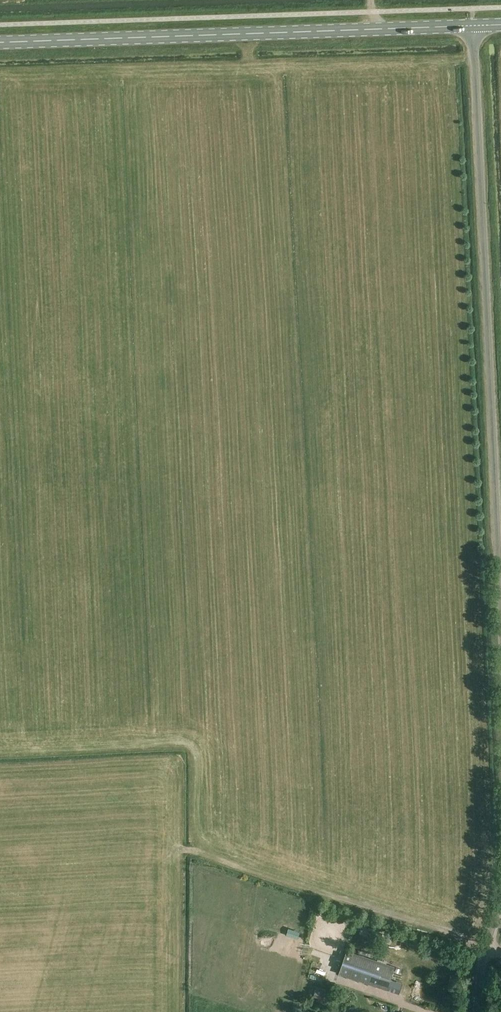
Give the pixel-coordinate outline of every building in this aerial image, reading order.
[(366,940),(369,932),(363,930),(361,938),(366,940)] [(339,974),(387,990),(395,966),(347,950),(339,974)] [(323,999),(326,990),(317,988),(314,997),(323,999)]
